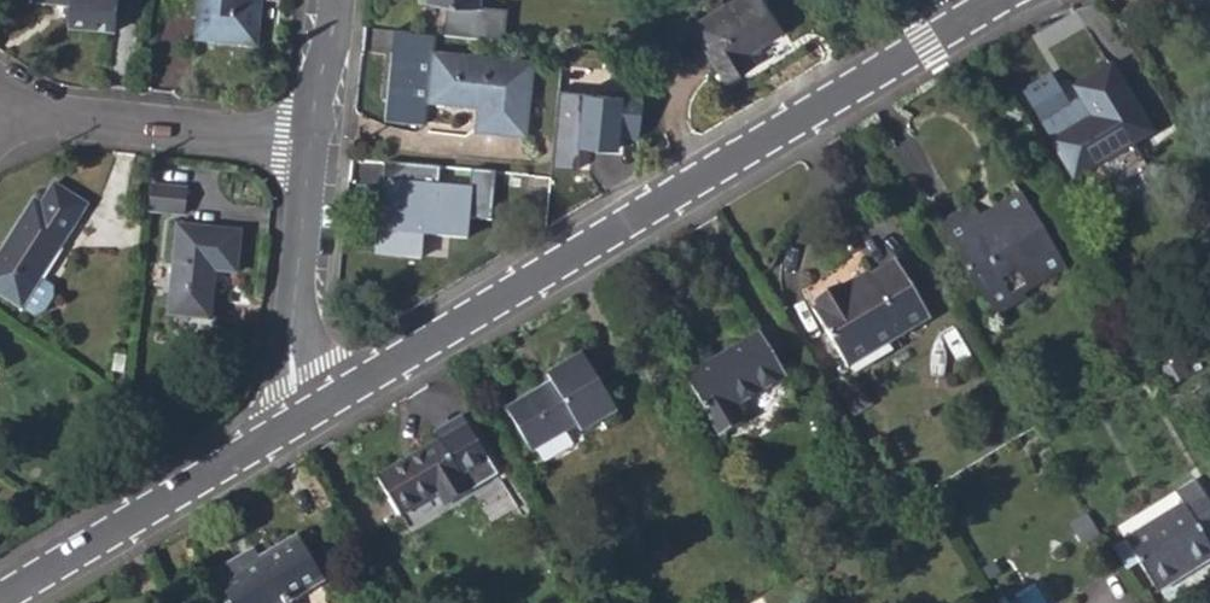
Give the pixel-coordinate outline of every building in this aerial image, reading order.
[(69,28),(116,33),(119,0),(72,0),(69,28)] [(257,46),(261,1),(254,0),(200,0),(197,39),(257,46)] [(782,29),(765,0),(730,0),(691,23),(724,79),(754,61),(751,56),(748,51),(758,44),(782,29)] [(385,115),(427,121),(428,95),(434,49),(434,33),(393,27),(385,115)] [(751,56),(762,50),(758,44),(748,51),(751,56)] [(479,100),(476,127),(523,132),(530,59),(434,49),(428,95),(479,100)] [(1051,142),(1074,180),(1098,165),(1117,154),(1152,133),(1112,65),(1073,88),(1085,109),(1090,118),(1080,124),(1051,142)] [(1090,118),(1073,88),(1065,92),(1053,72),(1021,91),(1051,142),(1090,118)] [(558,88),(551,165),(574,168),(576,145),(615,147),(619,94),(558,88)] [(1103,174),(1123,163),(1117,154),(1098,165),(1103,174)] [(373,254),(419,257),(422,234),(464,239),(466,217),(490,218),(493,172),(472,171),(469,186),(438,182),(439,168),(382,163),(373,254)] [(42,277),(73,226),(74,225),(57,214),(71,194),(54,182),(41,204),(34,200),(3,250),(5,251),(0,260),(0,295),(22,309),(42,277)] [(186,187),(150,184),(147,209),(183,212),(186,187)] [(992,313),(1024,294),(1021,290),(1065,265),(1048,238),(1044,241),(1029,216),(1033,213),(1022,193),(991,211),(994,217),(984,222),(981,217),(973,205),(940,225),(992,313)] [(57,214),(74,225),(87,204),(71,194),(57,214)] [(984,222),(994,217),(991,211),(981,217),(984,222)] [(1029,216),(1044,241),(1048,238),(1033,213),(1029,216)] [(170,315),(211,319),(217,270),(237,272),(241,230),(179,223),(170,315)] [(807,302),(846,366),(930,318),(895,259),(871,273),(846,288),(842,283),(807,302)] [(846,288),(871,273),(868,268),(842,283),(846,288)] [(22,309),(33,316),(47,313),(56,298),(56,286),(42,277),(22,309)] [(718,434),(743,420),(736,408),(787,378),(759,330),(683,375),(718,434)] [(507,409),(531,451),(576,424),(581,430),(616,409),(581,353),(546,374),(551,382),(554,387),(547,391),(544,386),(507,409)] [(547,391),(554,387),(551,382),(544,386),(547,391)] [(461,415),(434,431),(438,438),(446,451),(473,435),(466,422),(461,415)] [(399,514),(435,493),(442,506),(470,490),(496,474),(473,435),(446,451),(438,438),(376,475),(399,514)] [(1126,539),(1156,591),(1182,576),(1179,571),(1209,552),(1209,546),(1208,543),(1209,542),(1209,503),(1196,479),(1175,492),(1183,504),(1126,539)] [(288,601),(323,580),(296,537),(257,560),(252,551),(215,573),(233,602),(289,602),(288,601)] [(1209,560),(1209,552),(1179,571),(1182,576),(1209,560)]
